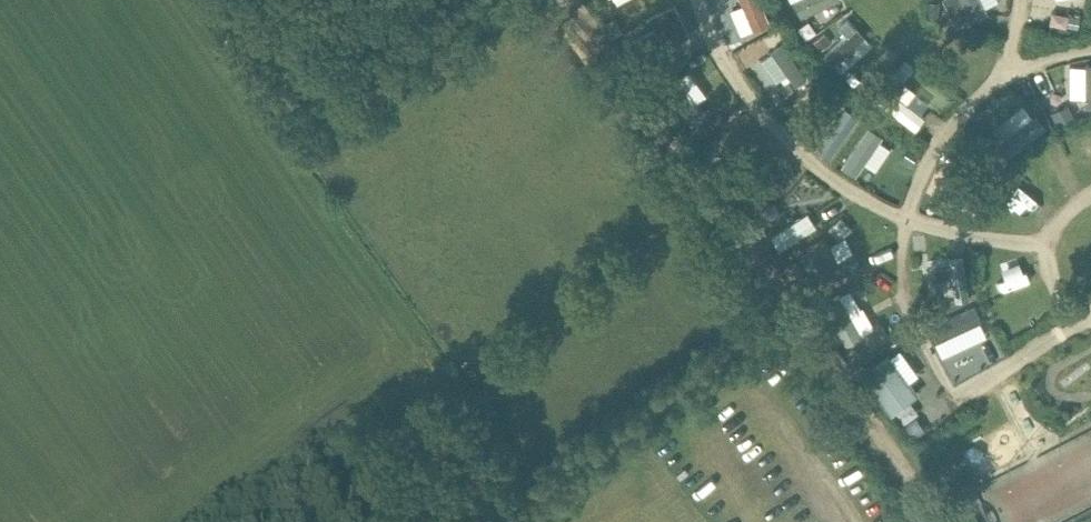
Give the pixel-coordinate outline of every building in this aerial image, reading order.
[(738,4),(729,7),(737,33),(767,24),(760,0),(737,0),(738,4)] [(796,18),(836,0),(788,0),(796,18)] [(955,26),(986,14),(981,0),(944,0),(955,26)] [(676,4),(647,16),(659,45),(688,33),(676,4)] [(843,75),(874,46),(852,21),(820,50),(843,75)] [(789,93),(807,73),(776,45),(758,65),(789,93)] [(1090,107),(1090,63),(1067,63),(1068,97),(1083,96),(1083,107),(1090,107)] [(694,67),(665,80),(687,126),(716,113),(694,67)] [(894,74),(874,99),(913,129),(933,104),(894,74)] [(845,103),(812,144),(827,156),(860,115),(845,103)] [(1051,111),(1056,123),(1073,115),(1067,104),(1051,111)] [(1011,154),(1046,127),(1035,112),(1022,123),(1015,113),(993,130),(1011,154)] [(863,163),(875,169),(891,141),(863,126),(840,167),(856,175),(863,163)] [(808,210),(768,233),(778,249),(818,226),(808,210)] [(802,253),(814,285),(859,268),(847,236),(802,253)] [(823,299),(840,342),(871,330),(854,287),(823,299)] [(953,383),(1005,357),(979,307),(928,333),(953,383)] [(887,413),(916,393),(888,352),(859,372),(887,413)]
